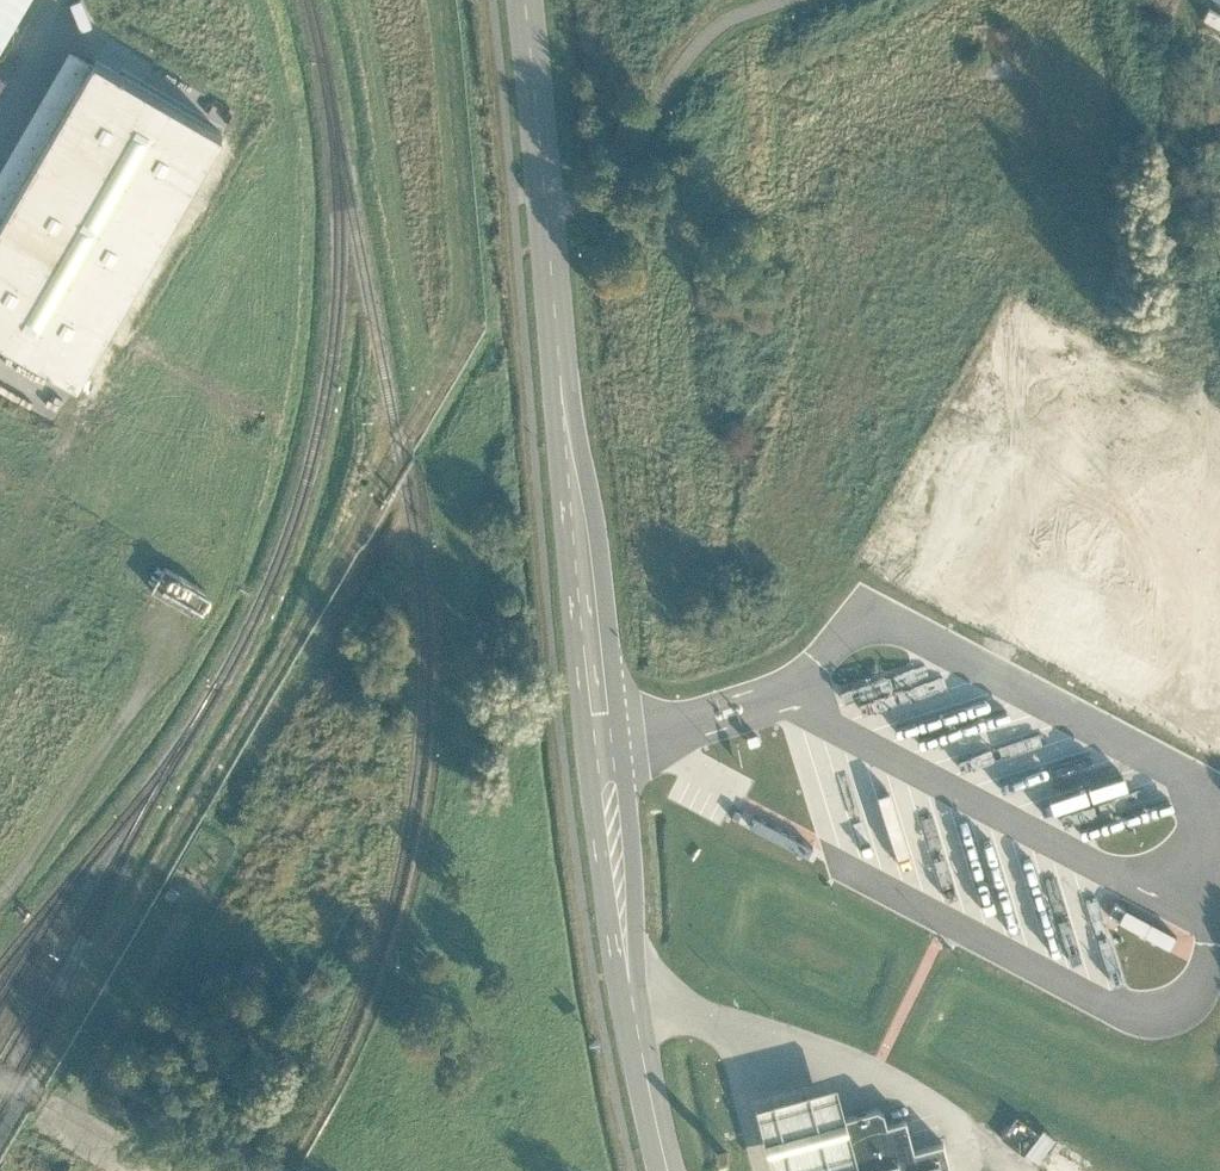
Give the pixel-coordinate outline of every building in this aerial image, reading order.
[(228,131),(83,44),(0,183),(0,334),(78,380),(228,131)] [(206,588),(164,564),(151,586),(192,611),(206,588)] [(807,838),(758,813),(749,830),(799,855),(807,838)] [(179,887),(170,882),(164,892),(173,897),(179,887)] [(1151,926),(1126,913),(1118,927),(1144,940),(1151,926)] [(1177,940),(1151,926),(1144,940),(1169,954),(1177,940)] [(843,1120),(834,1085),(754,1107),(771,1170),(827,1170),(856,1163),(843,1120)] [(939,1139),(911,1148),(903,1123),(884,1129),(878,1109),(843,1120),(856,1163),(858,1170),(948,1170),(939,1139)]
